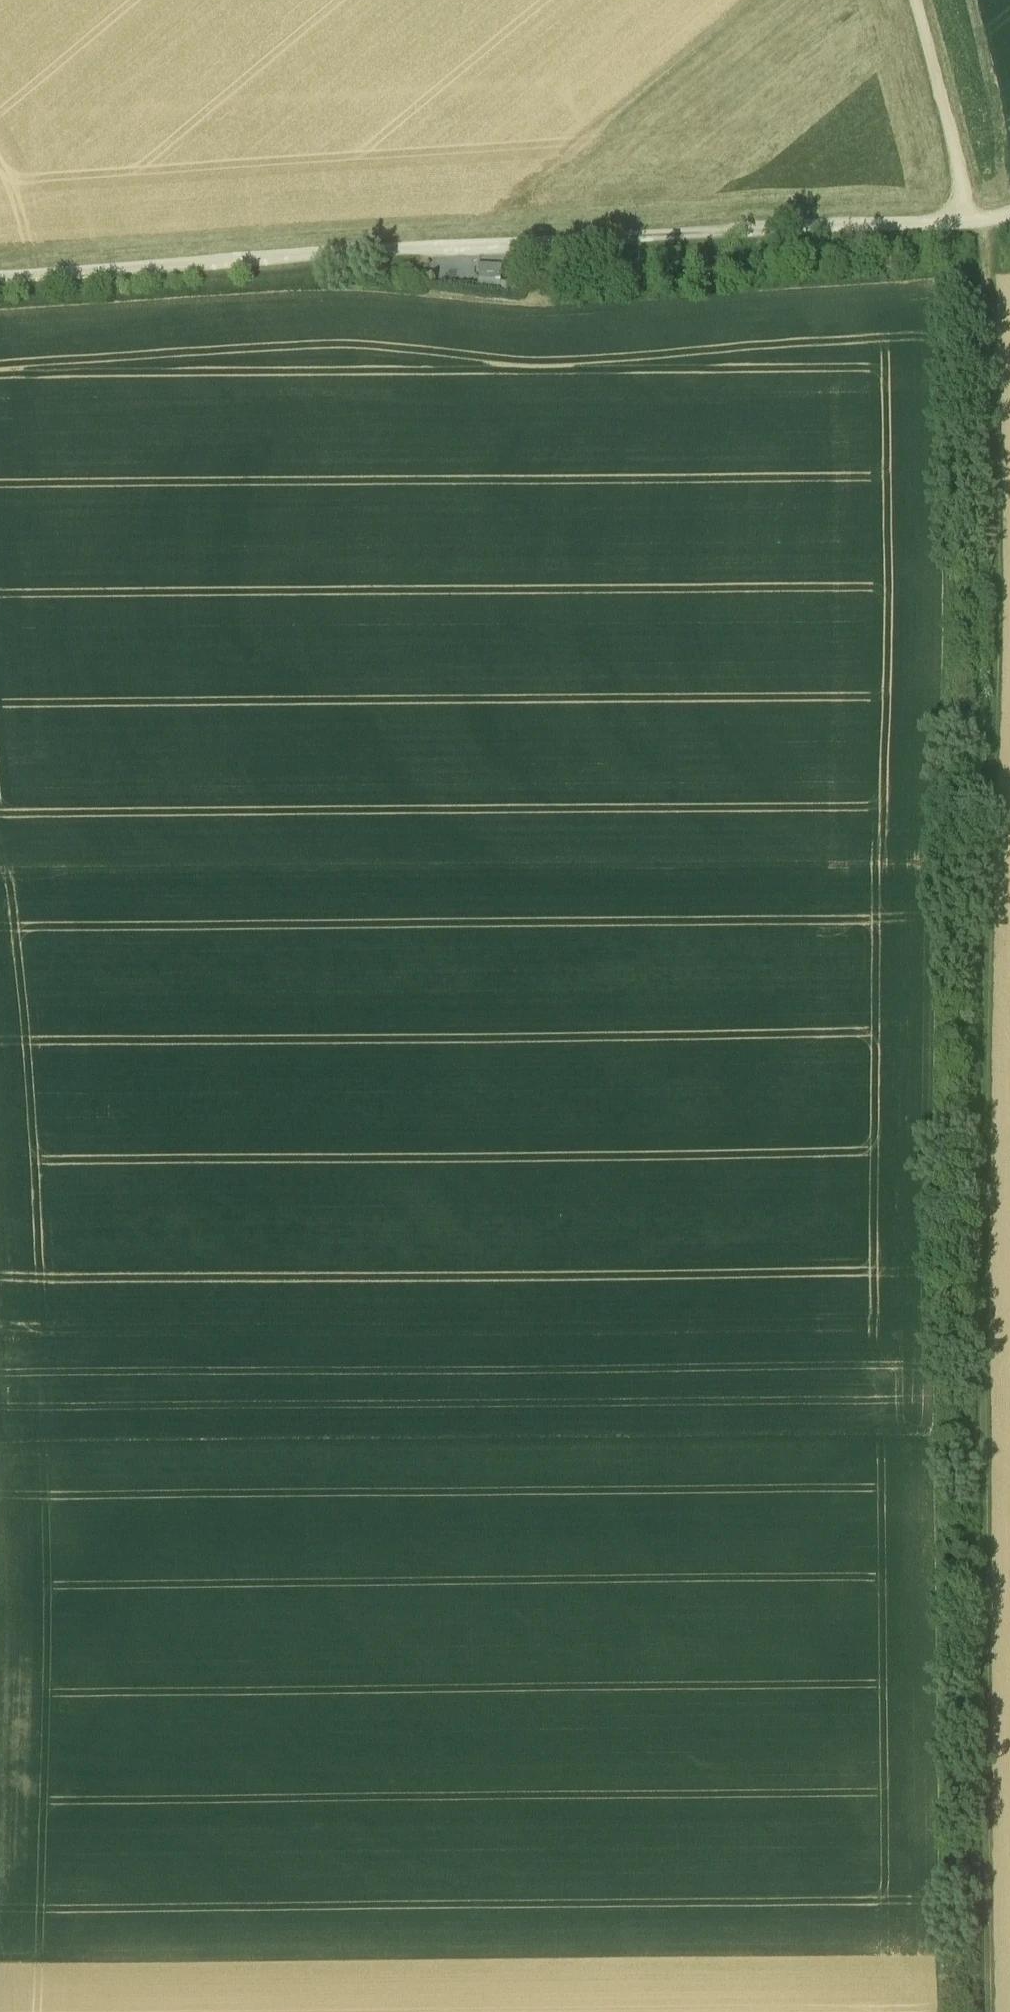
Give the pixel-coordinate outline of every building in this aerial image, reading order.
[(525,254),(452,258),(452,289),(525,288),(525,254)]
